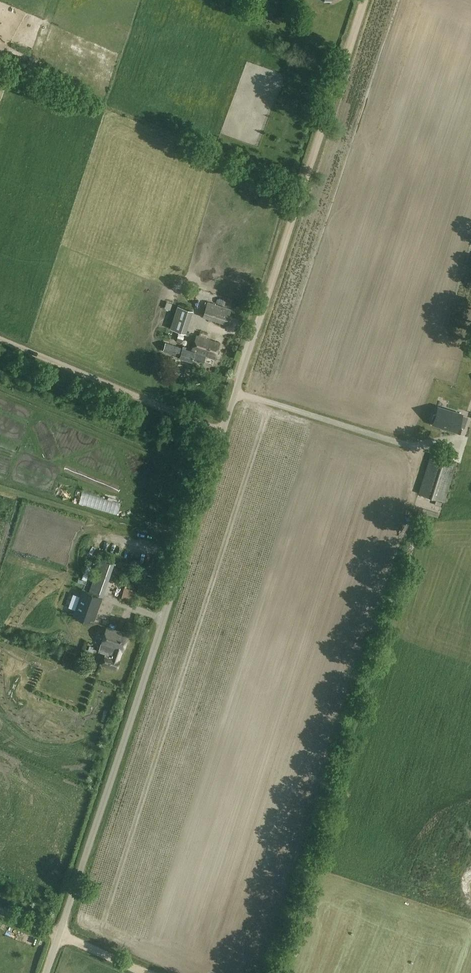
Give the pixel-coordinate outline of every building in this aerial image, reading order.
[(270,3),(267,10),(277,13),(279,6),(270,3)] [(202,317),(227,324),(232,309),(208,301),(202,317)] [(178,306),(170,328),(186,333),(193,310),(178,306)] [(184,346),(183,348),(166,343),(164,351),(180,356),(179,358),(192,362),(193,359),(204,362),(206,356),(215,359),(220,343),(197,336),(192,350),(196,351),(195,352),(186,349),(186,347),(184,346)] [(436,414),(434,414),(432,420),(434,421),(433,424),(457,431),(462,414),(438,407),(436,414)] [(418,493),(445,501),(457,462),(430,454),(418,493)] [(92,587),(103,589),(111,559),(100,556),(92,587)] [(130,568),(127,578),(140,582),(143,572),(130,568)] [(124,588),(121,599),(134,603),(138,592),(124,588)] [(102,597),(88,592),(82,590),(73,615),(93,622),(102,597)] [(102,663),(117,668),(119,660),(122,651),(128,634),(106,626),(98,650),(106,653),(102,663)]
